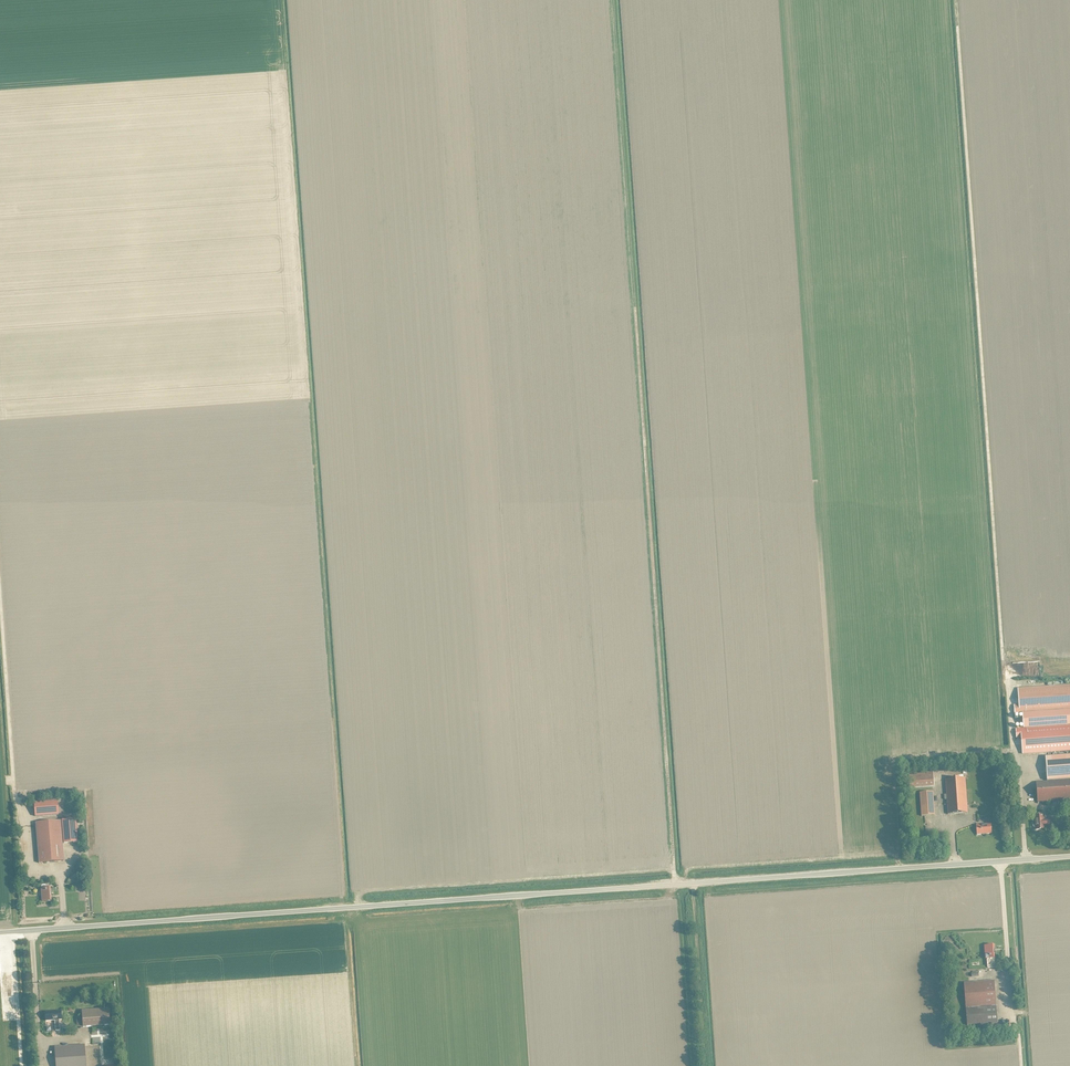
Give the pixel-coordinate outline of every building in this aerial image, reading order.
[(1014,714),(1022,713),(1069,710),(1069,685),(1018,689),(1019,705),(1014,706),(1014,714)] [(1015,729),(1016,738),(1021,737),(1022,754),(1069,750),(1069,725),(1015,729)] [(1047,781),(1069,780),(1069,756),(1045,757),(1047,781)] [(909,774),(910,788),(934,786),(933,772),(909,774)] [(947,814),(967,813),(965,778),(945,780),(947,814)] [(1069,799),(1069,780),(1047,781),(1036,782),(1037,802),(1069,799)] [(934,815),(933,792),(919,793),(921,816),(934,815)] [(35,816),(58,814),(57,800),(34,802),(35,816)] [(1034,820),(1032,822),(1032,826),(1035,828),(1035,829),(1045,829),(1045,828),(1049,827),(1049,818),(1044,818),(1044,815),(1041,815),(1041,814),(1040,813),(1038,813),(1037,814),(1037,816),(1034,816),(1034,820)] [(63,843),(77,842),(75,819),(62,820),(63,843)] [(38,862),(64,861),(61,820),(35,822),(38,862)] [(976,834),(991,833),(990,823),(976,825),(976,834)] [(41,901),(51,900),(50,887),(40,888),(41,901)] [(987,967),(995,967),(994,958),(993,945),(984,946),(985,959),(986,958),(987,967)] [(994,980),(963,983),(965,1009),(996,1007),(994,980)] [(965,1009),(967,1025),(997,1023),(996,1007),(965,1009)] [(108,1009),(81,1011),(82,1027),(110,1025),(108,1009)] [(59,1020),(61,1019),(60,1010),(45,1012),(45,1021),(54,1020),(55,1030),(59,1030),(59,1020)] [(99,1044),(54,1047),(55,1065),(101,1065),(99,1044)]
